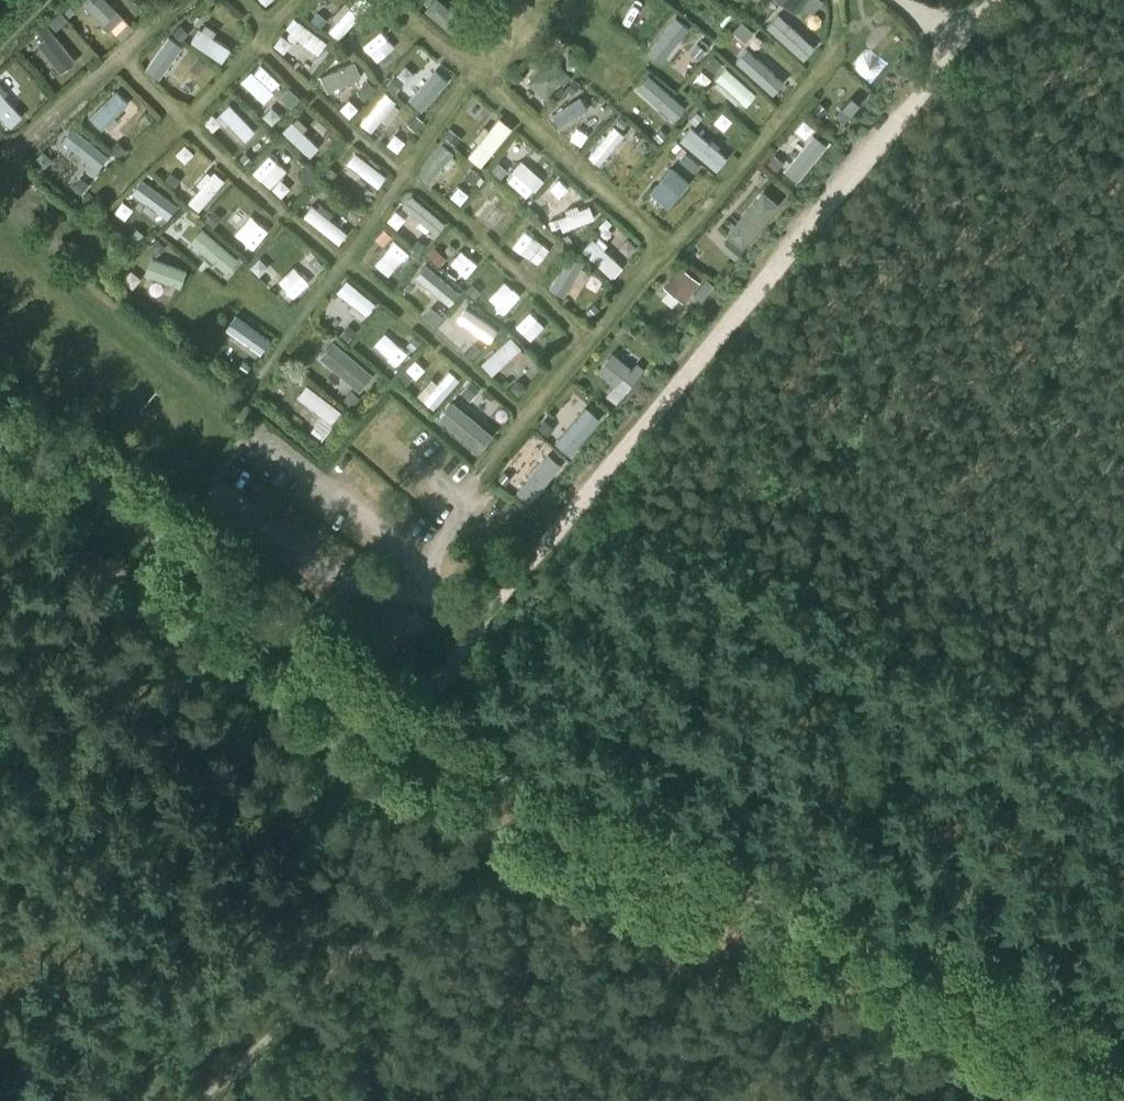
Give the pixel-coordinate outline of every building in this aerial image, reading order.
[(105,25),(110,31),(122,19),(117,13),(104,0),(79,0),(105,25)] [(428,10),(466,39),(475,27),(441,0),(436,0),(428,10)] [(626,5),(657,28),(665,17),(642,0),(629,0),(626,5)] [(792,11),(802,0),(779,0),(792,11)] [(807,3),(814,9),(822,1),(821,0),(809,0),(807,3)] [(60,13),(48,24),(55,32),(67,21),(60,13)] [(317,14),(312,20),(321,28),(326,21),(317,14)] [(300,21),(289,34),(316,56),(326,44),(300,21)] [(740,21),(731,30),(738,36),(747,27),(740,21)] [(781,23),(768,36),(790,57),(802,44),(781,23)] [(37,45),(59,74),(74,62),(52,33),(45,24),(37,31),(45,39),(37,45)] [(894,25),(864,57),(880,73),(911,41),(894,25)] [(180,27),(173,33),(181,41),(188,34),(180,27)] [(199,28),(192,41),(221,56),(228,44),(199,28)] [(399,31),(374,61),(387,72),(412,42),(399,31)] [(330,40),(325,47),(334,54),(339,47),(330,40)] [(750,41),(740,52),(765,75),(775,64),(750,41)] [(697,44),(690,52),(698,59),(705,51),(697,44)] [(175,47),(161,77),(178,85),(192,54),(175,47)] [(568,51),(567,64),(577,65),(578,52),(568,51)] [(713,57),(706,65),(713,72),(721,64),(713,57)] [(198,59),(191,68),(199,74),(205,65),(198,59)] [(322,76),(329,92),(363,76),(356,60),(322,76)] [(547,60),(527,83),(544,99),(566,75),(547,60)] [(267,65),(256,77),(280,101),(292,90),(267,65)] [(444,69),(418,99),(427,107),(453,77),(444,69)] [(395,75),(387,84),(394,91),(403,82),(395,75)] [(367,80),(361,86),(370,95),(376,89),(367,80)] [(571,83),(566,89),(573,94),(577,88),(571,83)] [(10,127),(23,116),(0,87),(0,114),(10,127)] [(382,87),(359,122),(373,131),(396,96),(382,87)] [(117,92),(90,117),(103,131),(130,106),(117,92)] [(295,92),(286,101),(292,107),(301,98),(295,92)] [(585,94),(552,114),(560,127),(592,107),(585,94)] [(845,124),(859,107),(851,100),(837,117),(845,124)] [(820,103),(814,109),(821,115),(827,109),(820,103)] [(232,105),(220,115),(241,143),(254,133),(232,105)] [(697,112),(690,120),(695,125),(703,117),(697,112)] [(416,115),(409,124),(416,130),(423,121),(416,115)] [(620,118),(615,124),(622,130),(628,124),(620,118)] [(293,122),(284,133),(311,155),(320,145),(293,122)] [(497,122),(472,156),(487,166),(511,133),(497,122)] [(615,124),(586,156),(598,166),(626,134),(615,124)] [(329,128),(325,133),(325,142),(329,146),(338,136),(329,128)] [(450,128),(444,135),(455,144),(461,137),(450,128)] [(659,129),(653,135),(659,142),(665,135),(659,129)] [(440,140),(419,174),(430,181),(451,147),(440,140)] [(118,142),(111,149),(119,158),(126,151),(118,142)] [(677,144),(670,151),(680,159),(686,152),(677,144)] [(686,152),(680,159),(694,172),(700,165),(686,152)] [(245,153),(240,158),(247,166),(253,160),(245,153)] [(356,153),(347,164),(379,188),(387,177),(356,153)] [(774,155),(767,163),(776,171),(783,163),(774,155)] [(108,156),(101,165),(107,170),(114,161),(108,156)] [(532,158),(513,187),(527,196),(546,167),(532,158)] [(326,167),(321,174),(332,181),(337,174),(326,167)] [(305,168),(298,175),(306,182),(313,174),(305,168)] [(503,168),(497,175),(505,183),(511,176),(503,168)] [(671,168),(650,192),(667,208),(688,184),(671,168)] [(471,169),(465,177),(474,184),(480,175),(471,169)] [(213,170),(190,201),(202,210),(225,179),(213,170)] [(171,174),(165,181),(173,188),(179,181),(171,174)] [(148,182),(136,197),(167,221),(179,206),(148,182)] [(326,182),(319,190),(329,199),(336,192),(326,182)] [(417,199),(406,211),(437,237),(447,224),(417,199)] [(314,204),(305,217),(345,244),(353,231),(314,204)] [(592,206),(558,219),(563,232),(597,219),(592,206)] [(213,210),(204,221),(212,227),(220,216),(213,210)] [(188,211),(183,218),(193,225),(198,218),(188,211)] [(607,218),(599,226),(605,231),(612,223),(607,218)] [(557,219),(549,222),(552,230),(559,227),(557,219)] [(136,228),(129,237),(136,242),(143,234),(136,228)] [(222,277),(237,259),(206,233),(196,245),(213,259),(208,265),(222,277)] [(727,238),(719,247),(732,258),(740,248),(727,238)] [(157,239),(148,247),(154,255),(164,247),(157,239)] [(418,239),(411,247),(420,254),(427,246),(418,239)] [(472,248),(449,268),(458,278),(480,258),(472,248)] [(434,250),(429,256),(439,265),(445,259),(434,250)] [(155,256),(148,272),(184,288),(191,271),(155,256)] [(316,257),(309,264),(316,271),(323,265),(316,257)] [(569,260),(553,291),(565,297),(581,267),(569,260)] [(699,286),(675,267),(661,286),(683,305),(699,286)] [(334,292),(366,316),(376,303),(345,278),(334,292)] [(472,284),(466,291),(474,298),(480,291),(472,284)] [(700,286),(693,294),(701,301),(708,293),(700,286)] [(595,303),(586,311),(592,317),(600,309),(595,303)] [(440,307),(429,321),(435,326),(446,313),(440,307)] [(467,309),(458,319),(488,342),(496,332),(467,309)] [(239,325),(234,339),(266,351),(271,337),(239,325)] [(349,325),(339,336),(347,343),(356,332),(349,325)] [(512,336),(484,363),(493,373),(522,346),(512,336)] [(413,337),(406,345),(412,350),(419,342),(413,337)] [(475,344),(466,352),(473,359),(481,350),(475,344)] [(610,393),(617,399),(643,368),(636,363),(630,370),(610,354),(597,371),(616,387),(610,393)] [(345,356),(337,368),(365,386),(373,374),(345,356)] [(243,361),(237,370),(245,375),(251,367),(243,361)] [(403,371),(397,377),(406,385),(412,379),(403,371)] [(451,372),(428,393),(437,403),(460,382),(451,372)] [(471,381),(464,389),(474,397),(480,388),(471,381)] [(516,382),(510,387),(518,396),(527,388),(522,383),(516,382)] [(351,391),(344,399),(353,407),(360,398),(351,391)] [(304,405),(331,421),(337,410),(310,394),(304,405)] [(577,438),(592,420),(573,404),(558,423),(577,438)] [(441,419),(471,446),(484,432),(454,405),(441,419)] [(544,421),(538,428),(546,434),(552,427),(544,421)] [(548,485),(559,472),(554,468),(558,464),(541,449),(519,475),(536,489),(544,481),(548,485)] [(504,472),(498,479),(505,484),(511,478),(504,472)]
